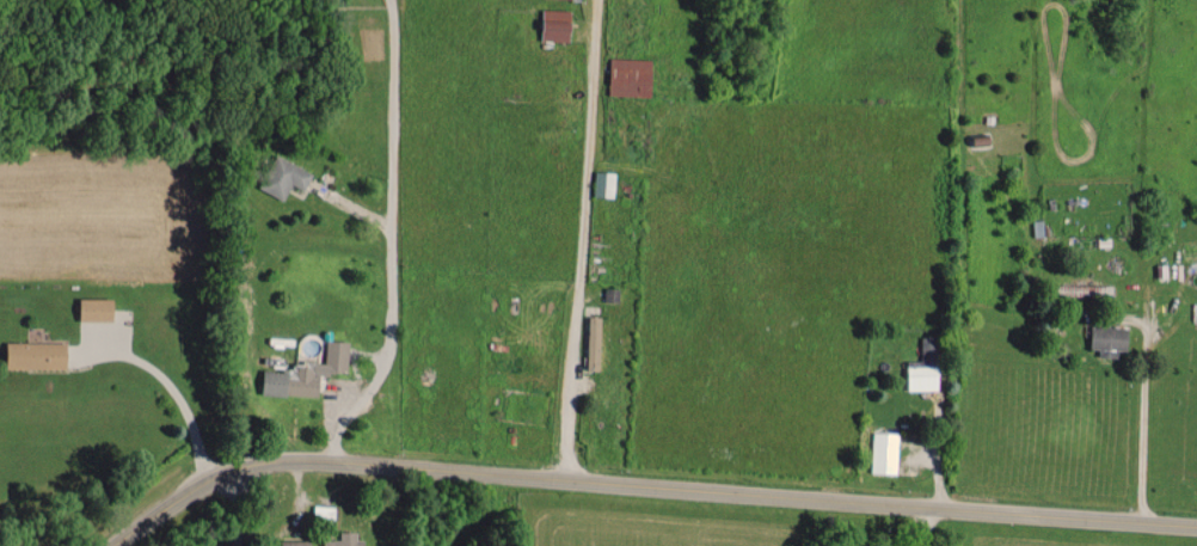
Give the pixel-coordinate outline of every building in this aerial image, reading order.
[(572,9),(544,8),(543,39),(571,40),(572,9)] [(610,94),(653,95),(653,58),(611,57),(610,94)] [(292,183),(306,189),(313,171),(274,154),(259,188),(284,199),(292,183)] [(594,195),(614,195),(616,171),(595,170),(594,195)] [(1044,219),(1033,220),(1034,236),(1044,235),(1044,219)] [(115,298),(81,297),(81,319),(114,320),(115,298)] [(601,369),(603,315),(589,315),(587,369),(601,369)] [(1092,348),(1129,350),(1130,327),(1093,325),(1092,348)] [(909,389),(940,389),(941,335),(922,335),(922,360),(909,360),(909,389)] [(350,341),(328,339),(326,362),(315,362),(314,365),(296,364),(296,370),(265,368),(264,392),(320,396),(321,372),(348,374),(350,341)] [(68,368),(69,342),(8,341),(8,367),(68,368)] [(872,472),(898,473),(900,432),(873,431),(872,472)] [(341,530),(341,539),(323,539),(323,545),(364,545),(364,539),(357,540),(357,530),(341,530)]
